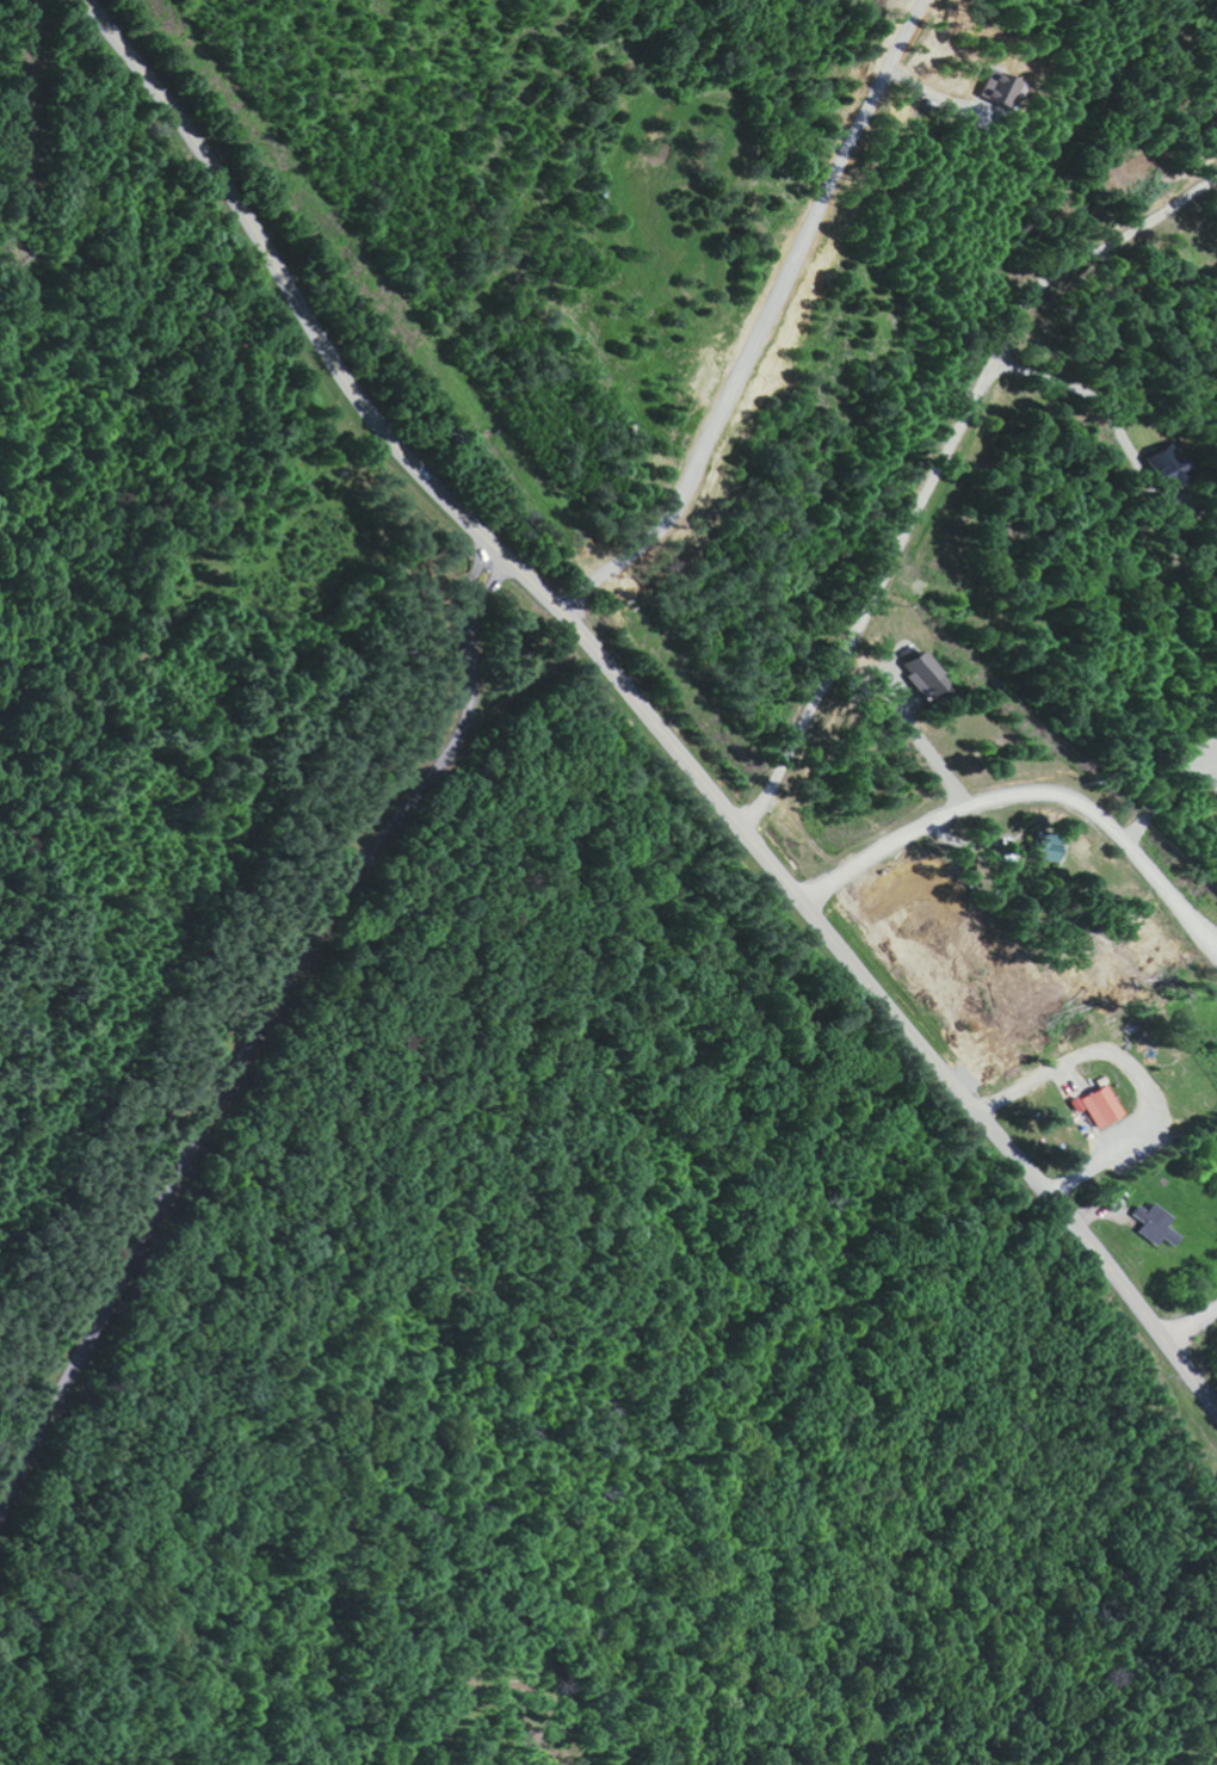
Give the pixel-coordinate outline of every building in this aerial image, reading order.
[(1147,469),(1145,470),(1157,493),(1181,481),(1163,443),(1140,454),(1147,469)] [(937,685),(920,649),(903,657),(920,693),(937,685)] [(1053,834),(1025,835),(1025,862),(1054,861),(1053,834)] [(1122,1115),(1104,1084),(1070,1103),(1077,1114),(1085,1109),(1096,1129),(1122,1115)]
